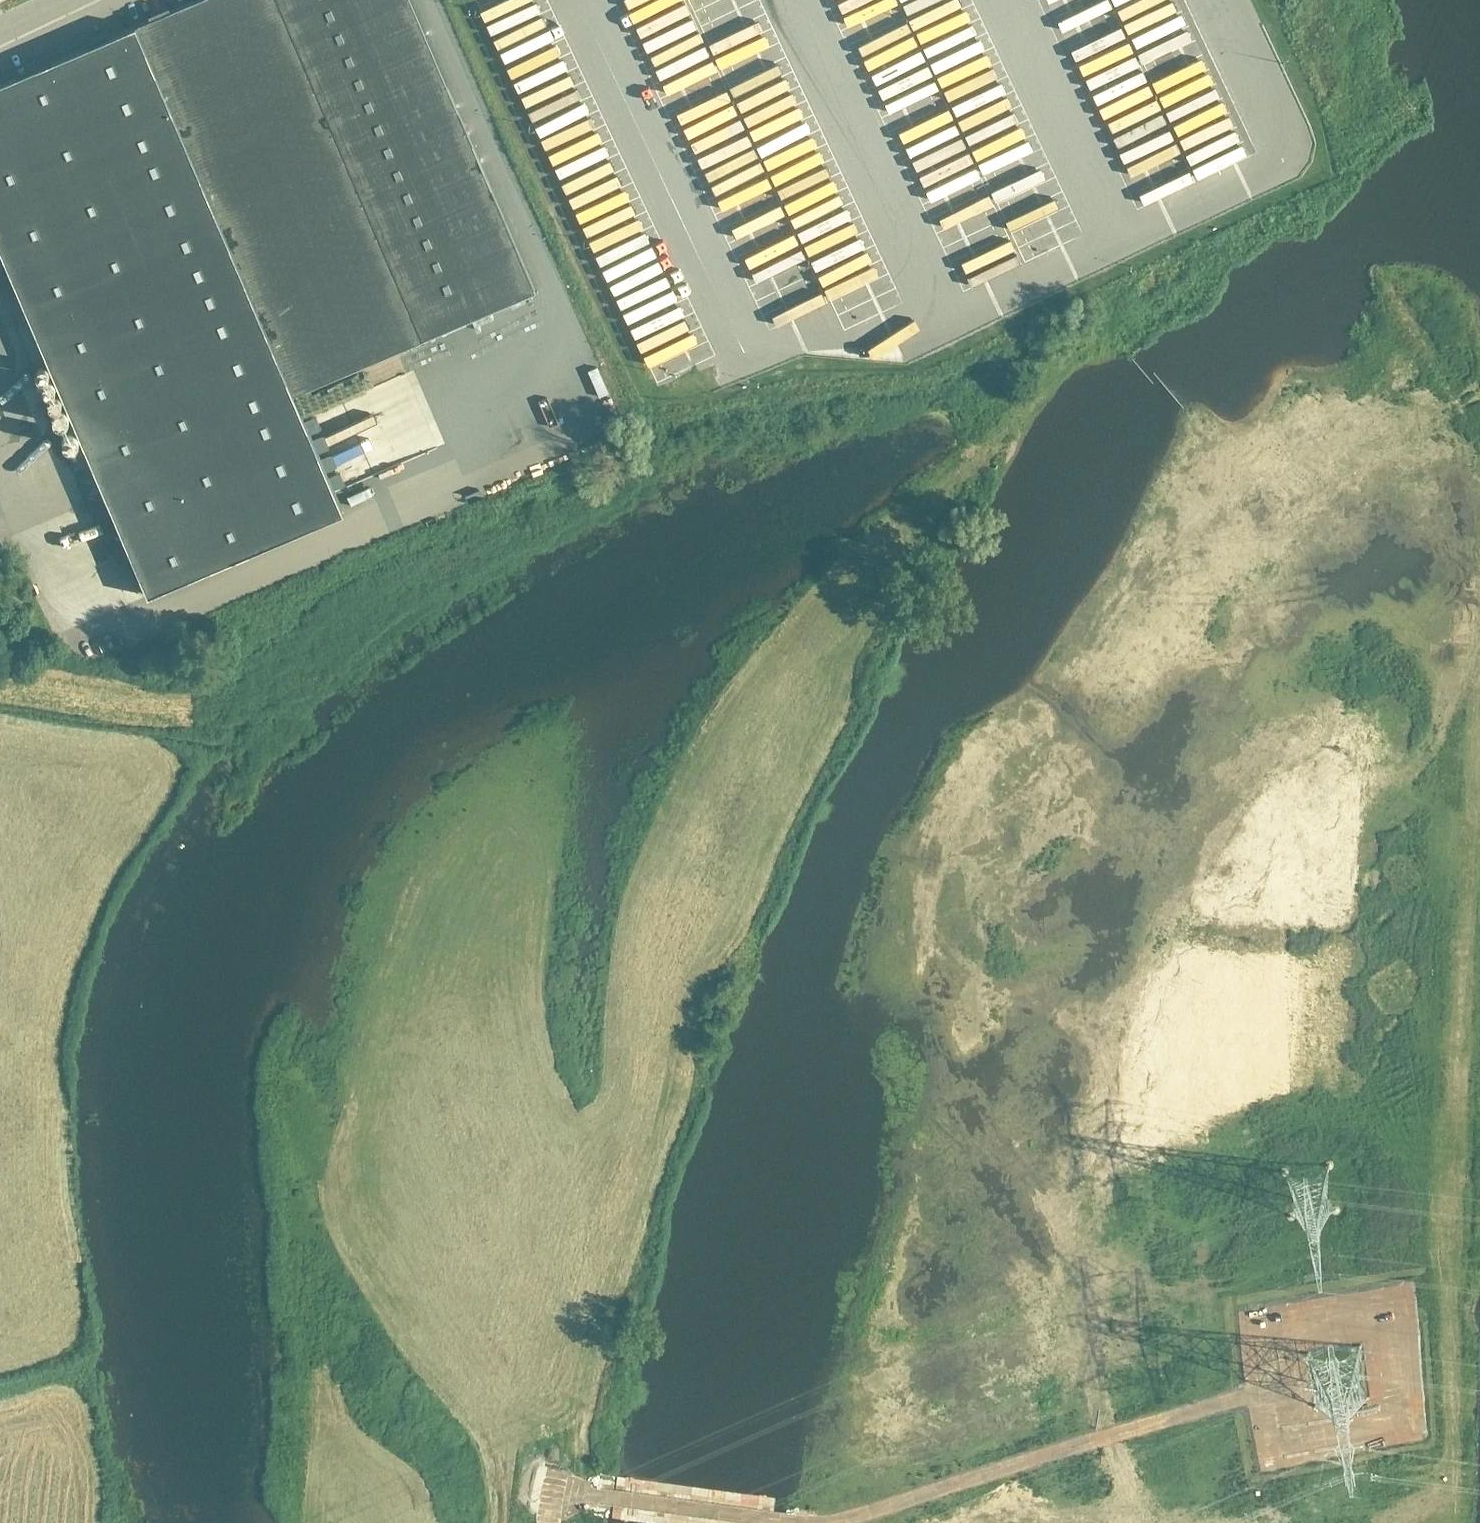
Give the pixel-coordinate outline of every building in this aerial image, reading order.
[(16,78),(0,85),(0,251),(147,596),(341,513),(291,395),(532,292),(469,143),(455,111),(443,82),(420,29),(408,0),(199,0),(16,78)] [(788,209),(709,227),(720,274),(798,256),(788,209)] [(901,330),(900,297),(873,298),(875,331),(901,330)] [(353,394),(375,387),(372,377),(350,385),(353,394)]
